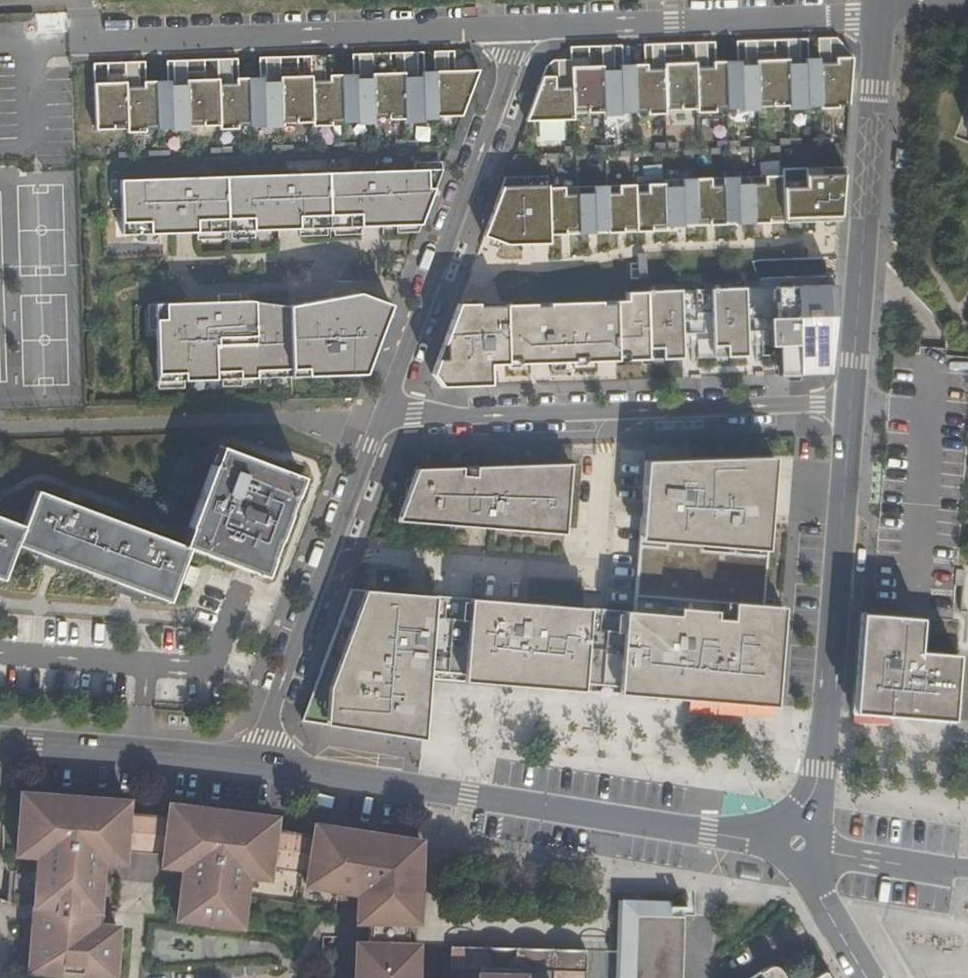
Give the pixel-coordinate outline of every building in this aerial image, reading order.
[(832,63),(832,58),(831,38),(815,39),(815,58),(816,63),(832,63)] [(804,39),(784,40),(784,60),(785,65),(801,64),(801,59),(804,59),(804,39)] [(771,40),(753,41),(753,66),(755,108),(786,106),(785,65),(784,60),(772,60),(771,40)] [(753,41),(733,42),(734,62),(737,62),(737,67),(753,66),(753,41)] [(712,63),(711,43),(691,44),(692,63),(693,68),(709,68),(709,63),(712,63)] [(661,70),(663,112),(695,110),(693,68),(692,63),(679,64),(678,44),(660,45),(661,70)] [(641,46),(641,66),(644,66),(644,71),(661,70),(660,45),(641,46)] [(619,47),(599,47),(600,67),(600,72),(617,72),(617,67),(620,67),(619,47)] [(570,89),(571,116),(601,114),(600,72),(600,67),(587,68),(586,48),(568,48),(569,61),(570,89)] [(451,53),(434,54),(434,72),(434,78),(449,77),(448,72),(452,72),(451,53)] [(389,79),(372,79),(373,121),(404,120),(403,79),(403,54),(388,55),(389,79)] [(421,54),(403,54),(403,79),(419,78),(419,73),(422,73),(421,54)] [(371,55),(350,56),(350,75),(354,75),(354,80),(372,79),(371,55)] [(329,56),(310,57),(310,81),(327,81),(326,75),(329,75),(329,56)] [(258,58),(258,77),(262,77),(262,82),(279,82),(278,57),(258,58)] [(279,82),(280,124),(312,123),(310,81),(310,57),(296,57),(296,81),(279,82)] [(832,63),(816,63),(817,106),(817,109),(836,108),(836,105),(845,105),(849,57),(832,58),(832,63)] [(236,58),(216,59),(217,84),(234,83),(234,78),(237,78),(236,58)] [(786,106),(787,110),(803,109),(803,106),(817,106),(816,63),(815,58),(804,59),(801,59),(801,64),(785,65),(786,106)] [(204,84),(186,84),(187,127),(218,126),(217,84),(216,59),(203,59),(204,84)] [(185,60),(166,60),(166,90),(169,90),(169,85),(186,84),(185,60)] [(125,86),(124,61),(106,62),(107,83),(94,83),(95,130),(126,129),(125,86)] [(124,61),(125,86),(142,86),(142,91),(145,91),(144,61),(124,61)] [(556,62),(557,89),(570,89),(569,61),(556,62)] [(695,110),(695,114),(711,113),(711,110),(725,110),(723,62),(712,63),(709,63),(709,68),(693,68),(695,110)] [(734,62),(723,62),(725,110),(738,109),(738,112),(755,111),(755,108),(753,66),(737,67),(737,62),(734,62)] [(601,114),(602,118),(619,117),(619,115),(632,114),(630,66),(620,67),(617,67),(617,72),(600,72),(601,114)] [(641,66),(630,66),(632,114),(645,113),(646,116),(663,115),(663,112),(661,70),(644,71),(644,66),(641,66)] [(419,78),(403,79),(404,120),(404,124),(422,123),(422,121),(435,120),(435,118),(434,78),(434,72),(422,73),(419,73),(419,78)] [(434,78),(435,118),(461,117),(478,74),(464,74),(464,72),(452,72),(448,72),(449,77),(434,78)] [(312,123),(312,127),(329,126),(329,123),(343,123),(341,75),(329,75),(326,75),(327,81),(310,81),(312,123)] [(341,75),(343,123),(356,123),(356,126),(373,125),(373,121),(372,79),(354,80),(354,75),(350,75),(341,75)] [(262,82),(262,77),(258,77),(248,78),(249,126),(263,125),(263,128),(280,128),(280,124),(279,82),(262,82)] [(237,126),(249,126),(248,78),(237,78),(234,78),(234,83),(217,84),(218,126),(219,129),(237,129),(237,126)] [(541,78),(525,124),(571,122),(571,116),(570,89),(557,89),(553,89),(553,78),(541,78)] [(166,90),(155,90),(156,129),(170,129),(170,131),(187,131),(187,127),(186,84),(169,85),(169,90),(166,90)] [(142,86),(125,86),(126,129),(126,133),(144,132),(144,129),(156,129),(155,90),(145,91),(142,91),(142,86)] [(504,179),(482,237),(506,246),(548,245),(548,236),(666,232),(666,228),(837,223),(839,196),(841,169),(789,170),(789,177),(671,181),(671,186),(546,189),(546,177),(504,179)] [(119,182),(121,236),(420,227),(441,170),(119,182)] [(833,288),(645,294),(647,362),(682,361),(681,323),(689,323),(690,338),(696,338),(696,360),(747,359),(745,321),(754,321),(754,336),(760,336),(761,358),(777,358),(777,378),(804,377),(816,377),(815,334),(829,334),(833,288)] [(431,374),(441,388),(489,386),(489,366),(530,365),(530,360),(549,360),(550,364),(597,363),(597,356),(626,355),(626,362),(647,362),(645,294),(626,294),(626,302),(613,302),(613,304),(599,305),(599,303),(547,304),(547,306),(534,307),(534,305),(504,305),(504,303),(457,304),(431,374)] [(153,305),(155,383),(363,377),(362,357),(371,356),(389,307),(357,295),(287,308),(247,302),(153,305)] [(829,334),(815,334),(816,377),(826,376),(829,334)] [(0,520),(0,581),(3,582),(17,546),(41,555),(147,596),(168,604),(189,550),(227,564),(265,578),(302,480),(219,449),(182,546),(36,492),(23,529),(0,520)] [(561,606),(351,588),(302,719),(423,738),(428,678),(772,706),(780,606),(761,605),(773,457),(644,462),(632,612),(631,630),(559,624),(561,606)] [(569,464),(416,470),(397,521),(556,534),(559,495),(567,496),(569,464)] [(559,495),(556,534),(564,535),(567,496),(559,495)] [(632,612),(561,606),(559,624),(631,630),(632,612)] [(921,622),(860,618),(858,644),(854,696),(853,718),(881,720),(936,724),(953,725),(957,658),(919,655),(921,622)] [(137,839),(141,814),(125,813),(126,802),(89,799),(89,809),(58,807),(58,798),(20,795),(15,854),(37,855),(46,856),(45,871),(36,870),(30,960),(39,960),(39,972),(57,973),(57,968),(83,970),(82,975),(102,976),(103,966),(114,967),(117,924),(96,923),(90,923),(91,909),(97,909),(97,906),(92,905),(93,890),(98,891),(99,874),(91,874),(92,858),(100,860),(122,862),(123,838),(137,839)] [(89,809),(89,799),(58,798),(58,807),(89,809)] [(182,919),(215,923),(218,818),(212,817),(212,812),(169,806),(167,818),(153,816),(150,841),(163,842),(161,865),(182,868),(192,869),(189,886),(180,884),(178,900),(184,900),(182,919)] [(239,816),(218,813),(218,818),(237,821),(239,816)] [(150,841),(153,816),(141,814),(137,839),(150,841)] [(218,818),(215,923),(233,925),(235,909),(241,910),(243,893),(235,892),(238,876),(245,877),(266,880),(269,854),(309,859),(306,885),(359,892),(357,922),(372,922),(403,923),(417,923),(419,841),(314,826),(313,836),(273,831),(274,820),(239,816),(237,821),(218,818)] [(46,856),(37,855),(36,870),(45,871),(46,856)] [(99,874),(100,860),(92,858),(91,874),(99,874)] [(182,868),(180,884),(189,886),(192,869),(182,868)] [(235,892),(243,893),(245,877),(238,876),(235,892)] [(176,918),(182,919),(184,900),(178,900),(176,918)] [(621,902),(621,916),(650,917),(651,903),(621,902)] [(619,977),(680,977),(682,918),(668,917),(669,905),(669,904),(651,903),(650,917),(621,916),(619,977)] [(668,917),(682,918),(682,906),(669,905),(668,917)] [(372,922),(372,946),(402,946),(403,923),(372,922)] [(408,971),(415,971),(416,947),(402,946),(372,946),(357,945),(356,977),(408,977),(408,971)] [(585,951),(449,948),(448,977),(584,977),(585,951)] [(39,960),(30,960),(29,971),(39,972),(39,960)] [(103,966),(102,976),(114,977),(114,967),(103,966)] [(779,969),(773,966),(769,968),(752,977),(784,977),(779,969)]
